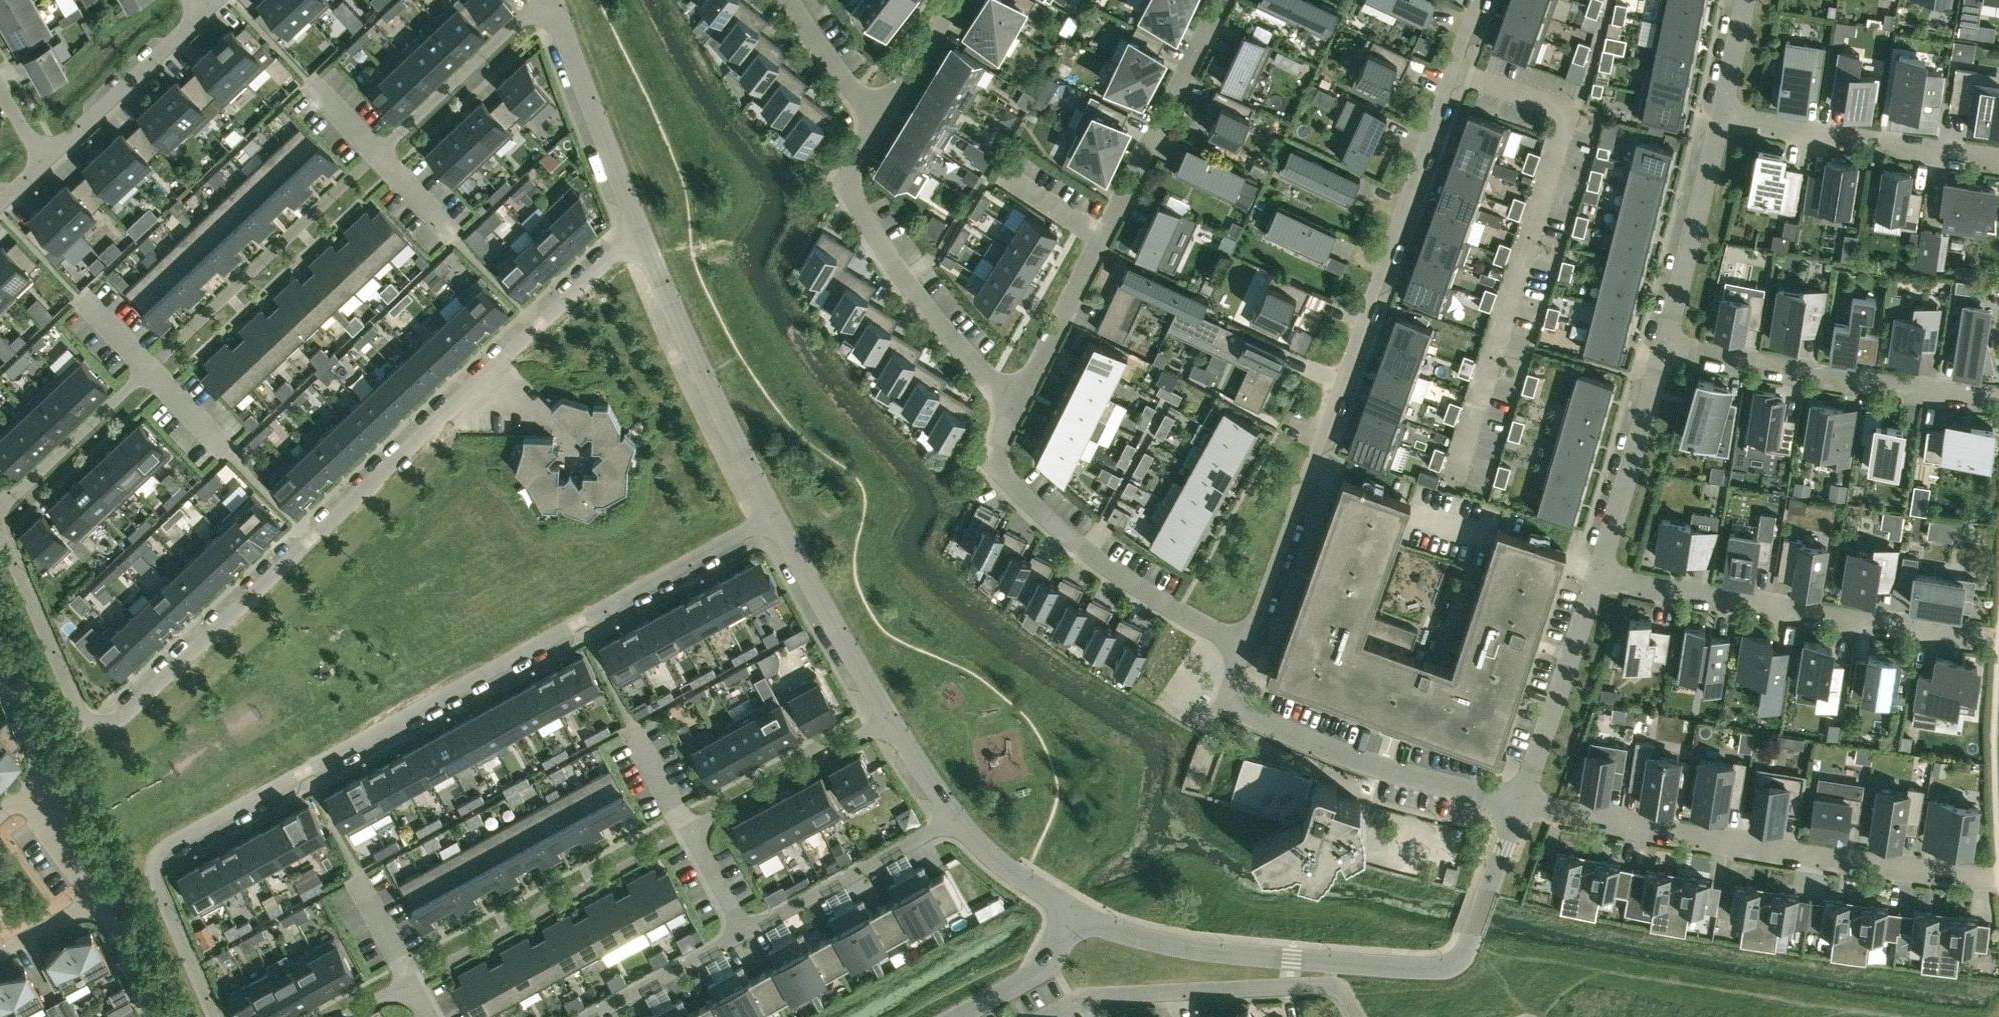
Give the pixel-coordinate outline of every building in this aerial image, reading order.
[(7,26),(39,8),(34,0),(4,0),(0,2),(0,14),(7,26)] [(306,15),(311,20),(312,19),(307,14),(294,0),(263,0),(261,2),(265,6),(255,15),(277,38),(287,29),(288,31),(306,15)] [(307,14),(312,19),(330,3),(328,0),(294,0),(307,14)] [(405,0),(397,0),(392,5),(397,11),(407,2),(405,0)] [(436,18),(441,24),(466,50),(485,33),(477,24),(460,6),(454,0),(436,18)] [(460,6),(477,24),(485,16),(494,24),(512,7),(506,0),(466,0),(460,6)] [(721,19),(736,0),(697,0),(721,19)] [(740,54),(760,29),(768,18),(745,0),(736,0),(721,19),(712,31),(740,54)] [(883,0),(861,0),(851,14),(868,27),(871,23),(884,32),(899,12),(883,0)] [(899,12),(909,0),(883,0),(899,12)] [(1016,32),(1036,0),(985,0),(979,10),(1016,32)] [(1136,26),(1164,41),(1170,29),(1176,32),(1187,9),(1169,0),(1149,0),(1136,26)] [(1187,9),(1192,0),(1169,0),(1187,9)] [(1257,4),(1326,37),(1339,10),(1318,0),(1259,0),(1257,4)] [(1426,19),(1427,19),(1436,0),(1386,0),(1426,19)] [(1512,1),(1552,15),(1557,0),(1512,0),(1512,1)] [(1657,19),(1698,27),(1703,4),(1686,0),(1661,0),(1657,19)] [(1960,21),(1978,24),(1982,0),(1963,0),(1960,21)] [(1507,14),(1503,23),(1543,38),(1552,15),(1512,1),(1511,3),(1508,2),(1504,13),(1507,14)] [(1616,2),(1614,12),(1625,14),(1628,4),(1616,2)] [(1597,17),(1600,8),(1589,4),(1585,13),(1597,17)] [(1829,4),(1827,15),(1835,16),(1836,5),(1829,4)] [(388,20),(397,11),(392,5),(382,14),(388,20)] [(84,13),(79,6),(69,12),(74,19),(84,13)] [(19,47),(24,44),(46,31),(51,28),(50,27),(39,8),(7,26),(18,46),(19,47)] [(972,35),(965,46),(996,65),(1016,32),(979,10),(966,31),(972,35)] [(64,25),(74,19),(69,12),(59,18),(64,25)] [(1127,19),(1136,23),(1140,17),(1131,12),(1127,19)] [(1614,12),(1612,21),(1612,22),(1623,24),(1625,14),(1614,12)] [(1885,12),(1883,26),(1893,28),(1894,13),(1885,12)] [(1657,19),(1652,43),(1693,51),(1698,27),(1657,19)] [(1834,31),(1854,34),(1856,23),(1836,20),(1834,31)] [(1495,48),(1535,62),(1543,38),(1503,23),(1500,34),(1497,33),(1493,44),(1496,45),(1495,48)] [(232,29),(214,46),(242,75),(260,58),(258,56),(268,47),(246,24),(236,33),(232,29)] [(441,24),(425,39),(450,66),(466,50),(441,24)] [(1136,26),(1119,61),(1153,78),(1164,55),(1158,52),(1164,41),(1136,26)] [(372,35),(366,29),(357,38),(362,44),(372,35)] [(732,64),(761,87),(781,61),(789,51),(760,29),(740,54),(732,64)] [(67,68),(46,31),(24,44),(45,81),(67,68)] [(1245,31),(1221,82),(1249,96),(1274,44),(1245,31)] [(401,51),(406,57),(431,83),(450,66),(425,39),(419,33),(401,51)] [(1413,46),(1427,50),(1431,39),(1419,33),(1413,46)] [(1894,44),(1903,45),(1905,35),(1895,33),(1894,44)] [(1356,76),(1385,90),(1392,74),(1402,78),(1412,56),(1374,38),(1374,39),(1368,36),(1358,58),(1363,61),(1356,76)] [(353,53),(362,44),(357,38),(347,47),(353,53)] [(1954,39),(1951,56),(1963,58),(1966,41),(1954,39)] [(1771,102),(1806,107),(1808,97),(1818,99),(1826,46),(1789,41),(1789,40),(1786,40),(1783,61),(1793,63),(1790,81),(1774,79),(1771,102)] [(1587,54),(1590,45),(1579,41),(1576,50),(1587,54)] [(1647,66),(1647,67),(1689,75),(1693,51),(1652,43),(1652,45),(1659,46),(1655,68),(1647,66)] [(200,67),(191,76),(212,99),(222,90),(224,92),(242,75),(214,46),(196,63),(200,67)] [(942,69),(971,86),(974,88),(979,91),(983,85),(977,82),(987,66),(956,47),(942,69)] [(1603,48),(1601,58),(1612,60),(1614,51),(1603,48)] [(1584,64),(1587,54),(1576,50),(1572,60),(1584,64)] [(1832,100),(1846,102),(1845,110),(1869,114),(1871,98),(1877,98),(1880,77),(1857,73),(1860,53),(1840,50),(1832,100)] [(1922,72),(1924,58),(1899,54),(1891,109),(1906,111),(1904,124),(1935,128),(1943,75),(1922,72)] [(1153,78),(1119,61),(1110,56),(1093,90),(1130,109),(1136,97),(1142,100),(1153,78)] [(406,57),(390,72),(415,98),(431,83),(406,57)] [(1601,58),(1599,68),(1610,70),(1612,60),(1601,58)] [(516,119),(521,114),(525,110),(531,116),(550,98),(532,79),(535,76),(527,59),(501,84),(509,92),(500,101),(516,119)] [(753,96),(782,119),(804,91),(810,83),(781,61),(761,87),(753,96)] [(396,116),(402,110),(415,98),(390,72),(385,66),(366,84),(396,116)] [(1647,67),(1642,90),(1684,99),(1689,75),(1647,67)] [(1957,68),(1951,104),(1971,107),(1968,126),(1998,131),(1998,125),(1998,84),(1976,80),(1978,71),(1957,68)] [(971,86),(942,69),(930,89),(958,106),(967,111),(970,106),(962,101),(971,86)] [(177,80),(159,97),(187,127),(205,110),(203,107),(212,99),(191,76),(181,84),(177,80)] [(1605,83),(1593,81),(1591,93),(1603,95),(1605,83)] [(1306,96),(1311,100),(1318,86),(1311,83),(1306,96)] [(1255,105),(1217,87),(1206,110),(1216,115),(1209,130),(1237,144),(1255,105)] [(1333,88),(1326,100),(1337,107),(1344,94),(1333,88)] [(1376,99),(1385,103),(1390,92),(1381,88),(1376,99)] [(958,106),(930,89),(918,110),(946,127),(954,132),(958,126),(949,121),(958,106)] [(1024,89),(1017,100),(1029,107),(1035,96),(1024,89)] [(1642,90),(1637,116),(1679,124),(1679,121),(1683,122),(1686,110),(1681,110),(1684,99),(1642,90)] [(776,126),(805,149),(833,113),(804,91),(782,119),(776,126)] [(141,114),(145,118),(136,127),(158,150),(167,142),(169,144),(187,127),(159,97),(141,114)] [(1100,99),(1083,133),(1117,150),(1128,128),(1122,125),(1128,113),(1100,99)] [(483,101),(465,117),(495,150),(513,133),(508,127),(516,119),(500,101),(491,109),(483,101)] [(1335,152),(1363,166),(1387,114),(1359,101),(1335,152)] [(292,116),(284,107),(278,112),(286,121),(292,116)] [(1003,107),(996,118),(1007,125),(1014,113),(1003,107)] [(946,127),(918,110),(905,130),(936,149),(942,152),(945,146),(936,141),(946,127)] [(1466,127),(1463,137),(1503,151),(1511,128),(1471,113),(1470,116),(1467,115),(1464,126),(1466,127)] [(465,117),(446,135),(476,167),(495,150),(465,117)] [(301,125),(283,142),(314,175),(323,166),(330,174),(339,165),(301,125)] [(123,132),(105,149),(133,178),(150,161),(149,159),(158,150),(136,127),(127,136),(123,132)] [(936,149),(905,130),(893,151),(924,170),(929,173),(933,167),(927,164),(936,149)] [(1062,165),(1094,181),(1100,169),(1106,172),(1117,150),(1083,133),(1079,131),(1062,165)] [(254,135),(248,140),(257,149),(262,144),(254,135)] [(446,135),(429,151),(459,183),(476,167),(446,135)] [(1458,150),(1455,160),(1487,171),(1495,149),(1503,152),(1503,151),(1463,137),(1462,139),(1459,138),(1456,149),(1458,150)] [(1640,139),(1634,163),(1667,172),(1673,148),(1640,139)] [(251,154),(257,149),(248,140),(243,145),(251,154)] [(283,142),(265,158),(303,199),(311,191),(305,184),(314,175),(283,142)] [(1177,166),(1235,193),(1245,171),(1187,144),(1177,166)] [(1610,147),(1599,144),(1596,154),(1608,157),(1610,147)] [(1348,204),(1360,177),(1291,145),(1278,172),(1280,172),(1283,165),(1350,196),(1346,204),(1348,204)] [(1784,149),(1782,149),(1782,152),(1756,147),(1756,148),(1758,149),(1757,157),(1754,157),(1751,172),(1754,173),(1749,197),(1751,197),(1752,195),(1762,197),(1762,198),(1769,199),(1769,198),(1780,200),(1778,208),(1794,211),(1802,171),(1787,168),(1788,167),(1786,167),(1786,169),(1780,168),(1784,149)] [(982,148),(974,162),(985,168),(993,154),(982,148)] [(90,170),(81,179),(103,202),(112,193),(114,195),(133,178),(105,149),(86,166),(90,170)] [(1537,163),(1540,154),(1529,150),(1525,159),(1537,163)] [(880,172),(907,188),(907,187),(917,193),(920,187),(911,182),(920,167),(924,170),(893,151),(880,172)] [(1821,210),(1821,206),(1849,210),(1856,164),(1845,163),(1846,158),(1831,156),(1831,160),(1827,160),(1823,188),(1809,186),(1806,208),(1821,210)] [(265,158),(248,175),(279,208),(288,199),(295,206),(303,199),(265,158)] [(1533,173),(1537,163),(1525,159),(1522,169),(1533,173)] [(1450,172),(1447,182),(1479,194),(1487,171),(1455,160),(1454,162),(1451,161),(1448,171),(1450,172)] [(1253,162),(1250,171),(1264,178),(1268,168),(1253,162)] [(1634,163),(1628,187),(1661,195),(1667,172),(1634,163)] [(1507,166),(1502,176),(1514,180),(1518,169),(1507,166)] [(1591,167),(1589,177),(1601,180),(1603,170),(1591,167)] [(219,168),(213,173),(222,182),(227,177),(219,168)] [(969,168),(962,179),(974,186),(980,175),(969,168)] [(1910,173),(1884,169),(1877,212),(1903,216),(1901,227),(1916,229),(1921,196),(1910,194),(1907,191),(1910,173)] [(217,187),(222,182),(213,173),(208,178),(217,187)] [(1533,177),(1524,173),(1521,182),(1531,185),(1533,177)] [(248,175),(230,191),(268,232),(277,224),(270,216),(279,208),(248,175)] [(530,176),(521,185),(526,191),(527,190),(536,182),(530,176)] [(1589,177),(1587,187),(1598,190),(1601,180),(1589,177)] [(507,178),(502,183),(497,187),(503,193),(512,184),(507,178)] [(77,228),(95,212),(94,211),(103,202),(81,179),(72,187),(68,183),(50,200),(81,233),(82,233),(77,228)] [(1442,195),(1439,205),(1471,216),(1479,194),(1447,182),(1446,184),(1443,183),(1439,194),(1442,195)] [(1969,186),(1945,182),(1942,204),(1947,205),(1944,225),(1984,231),(1984,226),(1995,227),(1995,204),(1993,203),(1995,190),(1981,188),(1981,184),(1969,182),(1969,186)] [(521,185),(511,194),(524,207),(534,198),(527,190),(526,191),(521,185)] [(487,196),(493,202),(503,193),(497,187),(487,196)] [(1628,187),(1622,210),(1655,218),(1661,195),(1628,187)] [(230,191),(213,208),(244,241),(253,232),(260,239),(268,232),(230,191)] [(572,201),(553,218),(553,219),(577,245),(581,241),(595,228),(582,214),(587,209),(580,193),(572,201)] [(984,209),(989,199),(982,194),(976,204),(984,209)] [(1526,200),(1514,195),(1511,205),(1522,209),(1526,200)] [(179,197),(174,201),(183,210),(188,205),(179,197)] [(63,250),(81,233),(50,200),(32,217),(36,222),(26,231),(47,253),(57,244),(63,250)] [(169,206),(177,215),(187,225),(192,220),(183,210),(174,201),(169,206)] [(1135,253),(1136,253),(1164,266),(1188,214),(1159,201),(1135,253)] [(1326,252),(1336,231),(1278,204),(1272,201),(1267,212),(1273,215),(1264,233),(1289,244),(1293,237),(1326,252)] [(476,207),(481,214),(488,208),(482,202),(476,207)] [(978,218),(984,209),(976,204),(970,214),(978,218)] [(1434,218),(1431,227),(1471,242),(1471,241),(1463,238),(1471,216),(1439,205),(1438,207),(1435,206),(1431,217),(1434,218)] [(1519,218),(1522,209),(1511,205),(1508,214),(1519,218)] [(213,208),(195,224),(233,264),(242,257),(235,249),(244,241),(213,208)] [(367,209),(356,220),(391,257),(409,240),(380,209),(373,216),(367,209)] [(495,209),(486,218),(494,226),(504,218),(495,209)] [(1622,210),(1616,233),(1649,241),(1655,218),(1622,210)] [(529,230),(535,236),(535,235),(560,261),(573,249),(577,245),(553,219),(553,218),(548,212),(529,230)] [(1577,213),(1575,223),(1586,226),(1589,216),(1577,213)] [(486,218),(476,227),(485,236),(494,226),(486,218)] [(1519,223),(1509,219),(1505,228),(1515,232),(1519,223)] [(351,236),(344,243),(373,273),(391,257),(356,220),(345,230),(351,236)] [(1232,220),(1228,231),(1238,236),(1243,224),(1232,220)] [(1790,236),(1790,238),(1795,238),(1798,222),(1785,220),(1782,234),(1790,236)] [(145,228),(139,222),(130,231),(136,237),(145,228)] [(1584,235),(1586,226),(1575,223),(1572,233),(1584,235)] [(233,264),(195,224),(178,240),(209,273),(218,265),(225,272),(233,264)] [(963,241),(969,232),(962,227),(956,237),(963,241)] [(1064,248),(1034,227),(1023,242),(1053,264),(1064,248)] [(1426,240),(1423,250),(1463,264),(1471,242),(1431,227),(1430,229),(1427,228),(1423,239),(1426,240)] [(1921,227),(1916,265),(1935,268),(1941,231),(1921,227)] [(800,268),(831,287),(846,266),(856,249),(823,229),(800,268)] [(1909,241),(1918,243),(1920,232),(1910,231),(1909,241)] [(1616,233),(1610,256),(1644,265),(1649,241),(1616,233)] [(149,234),(144,239),(152,248),(157,243),(149,234)] [(535,236),(518,251),(518,252),(542,278),(560,261),(535,235),(535,236)] [(958,251),(963,241),(956,237),(950,247),(958,251)] [(0,247),(0,280),(11,292),(30,273),(29,271),(38,262),(17,239),(7,248),(3,244),(0,247)] [(147,253),(152,248),(144,239),(138,244),(147,253)] [(178,240),(161,257),(198,297),(207,290),(200,282),(209,273),(178,240)] [(1511,245),(1500,241),(1497,251),(1508,255),(1511,245)] [(332,242),(321,253),(356,290),(373,273),(344,243),(338,249),(332,242)] [(1053,264),(1023,242),(1011,258),(1041,280),(1053,264)] [(513,245),(512,246),(494,263),(524,295),(542,278),(518,252),(518,251),(513,245)] [(1842,248),(1840,261),(1854,263),(1855,250),(1842,248)] [(1418,263),(1415,272),(1455,287),(1455,286),(1447,283),(1455,263),(1462,266),(1463,264),(1423,250),(1422,252),(1419,251),(1415,262),(1418,263)] [(1505,264),(1508,255),(1497,251),(1493,260),(1505,264)] [(421,252),(414,258),(424,268),(430,262),(421,252)] [(1328,252),(1325,265),(1343,273),(1349,260),(1328,252)] [(316,269),(310,276),(339,306),(356,290),(321,253),(310,263),(316,269)] [(951,267),(956,259),(946,253),(942,260),(951,267)] [(98,255),(88,264),(96,273),(106,264),(98,255)] [(1610,256),(1604,279),(1638,288),(1644,265),(1610,256)] [(161,257),(143,273),(174,306),(183,298),(190,305),(198,297),(161,257)] [(443,258),(433,267),(441,276),(451,267),(443,258)] [(1041,280),(1011,258),(1000,274),(1029,296),(1041,280)] [(1563,259),(1560,268),(1572,271),(1574,262),(1563,259)] [(1128,262),(1120,279),(1139,288),(1138,289),(1161,300),(1169,281),(1128,262)] [(821,304),(853,323),(868,298),(876,285),(846,266),(831,287),(821,304)] [(1491,266),(1488,273),(1500,277),(1503,271),(1491,266)] [(116,281),(122,276),(114,267),(108,272),(116,281)] [(433,267),(424,276),(429,282),(439,273),(441,276),(433,267)] [(1569,281),(1572,271),(1560,268),(1558,278),(1569,281)] [(1481,271),(1479,279),(1492,284),(1495,276),(1481,271)] [(1284,323),(1291,307),(1301,312),(1312,289),(1273,272),(1255,310),(1284,323)] [(1446,310),(1455,287),(1415,272),(1411,282),(1408,281),(1404,292),(1407,293),(1406,296),(1446,310)] [(143,273),(125,290),(163,331),(172,322),(165,315),(174,306),(143,273)] [(1029,296),(1000,274),(988,290),(1018,312),(1029,296)] [(297,275),(286,286),(321,323),(339,306),(310,276),(303,282),(297,275)] [(478,278),(460,295),(489,327),(508,310),(478,278)] [(1956,278),(1954,290),(1970,292),(1972,280),(1956,278)] [(1123,323),(1138,289),(1139,288),(1120,279),(1097,329),(1124,340),(1130,326),(1123,323)] [(1604,279),(1598,303),(1632,311),(1638,288),(1604,279)] [(11,292),(0,280),(0,302),(11,292)] [(394,295),(400,290),(391,280),(385,286),(394,295)] [(1208,299),(1169,281),(1161,300),(1177,307),(1167,329),(1169,330),(1172,323),(1215,343),(1224,324),(1201,313),(1208,299)] [(281,302),(275,308),(304,339),(321,323),(286,286),(275,296),(281,302)] [(388,301),(394,295),(385,286),(379,291),(388,301)] [(1493,301),(1497,291),(1485,287),(1482,297),(1493,301)] [(1796,343),(1799,328),(1818,332),(1825,290),(1804,287),(1803,291),(1779,287),(1771,339),(1796,343)] [(1018,312),(988,290),(977,306),(1006,328),(1018,312)] [(408,291),(398,300),(404,306),(414,297),(408,291)] [(1750,292),(1749,300),(1722,295),(1716,332),(1742,337),(1746,318),(1760,321),(1763,294),(1750,292)] [(1835,319),(1829,353),(1863,358),(1867,334),(1859,332),(1862,316),(1872,317),(1875,298),(1853,294),(1849,321),(1835,319)] [(465,302),(448,318),(472,343),(489,327),(460,295),(459,296),(465,302)] [(1490,310),(1493,301),(1482,297),(1479,306),(1490,310)] [(844,337),(876,356),(892,329),(899,318),(868,298),(853,323),(844,337)] [(398,300),(389,309),(394,315),(404,306),(398,300)] [(1985,329),(1989,307),(1959,302),(1956,323),(1962,324),(1959,338),(1953,337),(1951,354),(1960,356),(1958,371),(1978,374),(1979,368),(1995,371),(1985,329)] [(1598,303),(1593,326),(1626,334),(1632,311),(1598,303)] [(1920,335),(1934,337),(1939,308),(1915,304),(1913,317),(1896,314),(1892,342),(1888,341),(1885,359),(1900,361),(1901,357),(1916,360),(1920,335)] [(1558,317),(1560,308),(1548,305),(1546,314),(1558,317)] [(37,316),(45,325),(54,314),(47,307),(37,316)] [(262,308),(251,318),(286,356),(304,339),(275,308),(268,314),(262,308)] [(356,313),(350,319),(359,328),(365,323),(356,313)] [(1555,327),(1558,317),(1546,314),(1543,324),(1555,327)] [(1394,329),(1391,339),(1423,351),(1432,327),(1399,315),(1398,318),(1396,317),(1392,328),(1394,329)] [(246,335),(240,341),(269,372),(286,356),(251,318),(240,329),(246,335)] [(448,318),(430,334),(455,360),(460,355),(468,348),(467,348),(472,343),(448,318)] [(353,334),(359,328),(350,319),(344,324),(353,334)] [(373,324),(363,333),(369,339),(379,330),(373,324)] [(1224,324),(1215,343),(1258,363),(1252,377),(1245,373),(1234,398),(1260,410),(1286,353),(1224,324)] [(1593,326),(1586,350),(1620,359),(1621,356),(1625,357),(1627,346),(1623,345),(1626,334),(1593,326)] [(1297,328),(1290,344),(1304,351),(1312,335),(1297,328)] [(868,368),(899,387),(917,359),(923,348),(892,329),(876,356),(868,368)] [(363,333),(354,342),(359,348),(369,339),(363,333)] [(48,340),(42,334),(32,343),(38,349),(48,340)] [(430,334),(413,350),(437,376),(455,360),(430,334)] [(1386,352),(1383,361),(1415,373),(1423,351),(1391,339),(1390,341),(1387,340),(1384,351),(1386,352)] [(63,362),(78,345),(72,340),(57,357),(63,362)] [(1094,340),(1084,359),(1118,376),(1128,357),(1094,340)] [(6,359),(17,350),(8,341),(0,349),(0,352),(6,359)] [(227,341),(216,351),(251,388),(266,375),(269,372),(240,341),(233,347),(227,341)] [(315,352),(324,361),(330,355),(321,346),(315,352)] [(413,350),(395,367),(420,393),(425,388),(433,381),(432,381),(437,376),(413,350)] [(25,351),(15,360),(23,369),(33,359),(25,351)] [(211,368),(204,375),(233,406),(251,388),(216,351),(205,362),(211,368)] [(1206,366),(1205,367),(1216,372),(1220,373),(1227,358),(1213,351),(1206,366)] [(324,361),(315,352),(309,357),(318,366),(324,361)] [(330,355),(324,361),(330,367),(340,358),(334,352),(330,355)] [(1472,368),(1476,358),(1464,354),(1461,364),(1472,368)] [(78,355),(59,372),(90,404),(108,387),(78,355)] [(893,397),(924,416),(943,387),(948,378),(917,359),(899,387),(893,397)] [(1084,359),(1074,378),(1109,395),(1118,376),(1084,359)] [(14,378),(23,369),(15,360),(5,369),(14,378)] [(330,367),(324,361),(318,366),(314,370),(320,376),(330,367)] [(1206,366),(1194,361),(1189,372),(1211,382),(1216,372),(1205,367),(1206,366)] [(1378,374),(1375,384),(1407,396),(1415,373),(1383,361),(1382,363),(1379,362),(1375,373),(1378,374)] [(1469,377),(1472,368),(1461,364),(1458,373),(1469,377)] [(395,367),(378,383),(402,409),(420,393),(395,367)] [(59,372),(42,389),(72,421),(90,404),(59,372)] [(269,372),(266,375),(271,380),(274,378),(269,372)] [(1539,375),(1527,372),(1525,381),(1536,385),(1539,375)] [(1581,372),(1574,396),(1607,405),(1614,381),(1581,372)] [(1074,378),(1073,381),(1064,399),(1098,416),(1107,421),(1117,400),(1109,395),(1074,378)] [(1710,450),(1709,451),(1728,454),(1737,402),(1723,398),(1726,386),(1699,378),(1687,417),(1684,416),(1680,432),(1683,433),(1683,435),(1691,437),(1690,438),(1694,439),(1694,438),(1712,443),(1710,450)] [(286,379),(280,384),(289,394),(295,388),(286,379)] [(1533,394),(1536,385),(1525,381),(1522,391),(1533,394)] [(378,383),(360,400),(385,425),(390,421),(398,414),(397,414),(402,409),(378,383)] [(1156,392),(1167,397),(1172,388),(1161,383),(1156,392)] [(283,400),(289,394),(280,384),(274,390),(283,400)] [(1370,397),(1367,406),(1407,421),(1407,420),(1399,417),(1407,396),(1375,384),(1374,386),(1371,385),(1367,396),(1370,397)] [(919,425),(950,444),(974,406),(943,387),(924,416),(919,425)] [(1178,403),(1183,394),(1172,388),(1167,397),(1178,403)] [(42,389),(25,405),(55,437),(72,421),(42,389)] [(303,389),(294,398),(299,404),(309,395),(303,389)] [(1775,397),(1775,393),(1756,389),(1749,435),(1767,438),(1766,448),(1789,452),(1793,428),(1780,425),(1784,398),(1775,397)] [(280,404),(271,395),(265,401),(273,410),(280,404)] [(593,432),(594,408),(592,408),(592,407),(588,402),(563,395),(552,405),(582,437),(588,432),(593,432)] [(1574,396),(1567,419),(1600,428),(1607,405),(1574,396)] [(294,398),(284,408),(289,414),(299,404),(294,398)] [(1064,399),(1063,401),(1054,419),(1088,436),(1098,416),(1064,399)] [(360,400),(343,416),(367,442),(385,425),(360,400)] [(1458,414),(1461,404),(1450,400),(1447,410),(1458,414)] [(1148,402),(1142,412),(1151,417),(1157,407),(1148,402)] [(1848,461),(1854,425),(1840,423),(1843,407),(1812,402),(1804,448),(1830,452),(1829,458),(1848,461)] [(604,451),(622,434),(621,433),(621,432),(621,426),(609,403),(594,403),(594,408),(593,432),(593,447),(600,447),(604,451)] [(25,405),(7,421),(37,454),(55,437),(25,405)] [(1362,419),(1359,429),(1399,443),(1407,421),(1367,406),(1366,409),(1363,408),(1359,419),(1362,419)] [(1224,407),(1214,426),(1247,445),(1258,426),(1224,407)] [(1905,447),(1899,446),(1902,427),(1881,424),(1883,410),(1866,407),(1861,440),(1865,441),(1861,464),(1877,466),(1877,465),(1896,468),(1897,462),(1903,463),(1905,447)] [(1454,423),(1458,414),(1447,410),(1443,419),(1454,423)] [(245,418),(254,428),(260,422),(251,412),(245,418)] [(1142,412),(1136,424),(1145,428),(1151,417),(1142,412)] [(1175,417),(1166,412),(1160,422),(1169,427),(1175,417)] [(343,416),(326,432),(350,458),(355,454),(363,447),(362,446),(367,442),(343,416)] [(1525,420),(1514,417),(1511,427),(1522,430),(1525,420)] [(1054,419),(1053,421),(1044,438),(1079,455),(1088,436),(1054,419)] [(1560,442),(1593,451),(1600,428),(1567,419),(1560,442)] [(37,454),(7,421),(0,428),(0,450),(19,471),(37,454)] [(1927,429),(1924,458),(1944,460),(1945,454),(1969,457),(1968,464),(1991,467),(1995,439),(1991,438),(1993,427),(1947,421),(1946,432),(1927,429)] [(141,422),(122,440),(147,466),(152,472),(171,454),(141,422)] [(268,422),(259,431),(264,437),(274,428),(268,422)] [(1164,438),(1169,427),(1160,422),(1154,433),(1164,438)] [(1237,464),(1247,446),(1247,445),(1214,426),(1203,445),(1237,464)] [(1508,437),(1519,440),(1522,430),(1511,427),(1508,437)] [(1390,467),(1399,443),(1359,429),(1355,439),(1352,438),(1349,449),(1351,450),(1350,453),(1390,467)] [(625,430),(622,434),(604,451),(593,461),(599,466),(599,471),(628,472),(628,466),(636,441),(625,430)] [(259,431),(249,440),(254,446),(264,437),(259,431)] [(326,432),(308,449),(332,475),(350,458),(326,432)] [(1095,455),(1103,436),(1092,432),(1084,450),(1095,455)] [(1436,432),(1433,439),(1448,444),(1451,437),(1436,432)] [(554,436),(525,435),(524,443),(517,467),(526,477),(548,457),(558,447),(554,443),(554,436)] [(1044,438),(1036,455),(1065,483),(1079,455),(1044,438)] [(122,440),(106,455),(131,481),(147,466),(122,440)] [(1127,440),(1122,451),(1131,456),(1137,445),(1127,440)] [(1195,440),(1184,460),(1183,461),(1192,466),(1225,484),(1237,464),(1203,445),(1195,440)] [(1593,451),(1560,442),(1554,465),(1587,474),(1593,451)] [(1443,460),(1447,450),(1435,446),(1432,455),(1443,460)] [(308,449),(291,465),(315,491),(332,475),(308,449)] [(1154,454),(1145,449),(1139,460),(1148,465),(1154,454)] [(1117,462),(1126,467),(1131,456),(1122,451),(1117,462)] [(106,455),(88,472),(118,504),(136,487),(131,481),(106,455)] [(1440,469),(1443,460),(1432,455),(1429,465),(1440,469)] [(548,457),(526,477),(532,484),(544,506),(559,506),(559,502),(560,477),(560,463),(552,462),(548,457)] [(1143,476),(1148,465),(1139,460),(1133,471),(1143,476)] [(1511,467),(1499,463),(1496,473),(1508,476),(1511,467)] [(1712,464),(1709,479),(1722,481),(1724,467),(1712,464)] [(272,483),(297,508),(315,491),(291,465),(272,483)] [(1554,465),(1547,488),(1580,497),(1587,474),(1554,465)] [(1216,502),(1225,484),(1192,466),(1182,483),(1216,502)] [(1420,469),(1417,480),(1436,486),(1439,475),(1420,469)] [(1116,486),(1122,475),(1112,470),(1107,481),(1116,486)] [(584,479),(580,482),(596,501),(598,499),(605,499),(628,487),(628,472),(598,472),(584,471),(584,479)] [(88,472),(70,489),(94,515),(100,521),(118,504),(88,472)] [(216,472),(206,481),(214,490),(224,481),(216,472)] [(565,477),(560,477),(559,502),(561,502),(565,507),(589,514),(600,504),(596,501),(580,482),(570,472),(565,477)] [(1505,486),(1508,476),(1496,473),(1493,483),(1505,486)] [(1507,747),(1501,745),(1502,745),(1558,572),(1559,572),(1566,549),(1498,527),(1491,549),(1491,550),(1452,667),(1410,651),(1418,629),(1371,612),(1411,501),(1344,477),(1335,499),(1336,499),(1277,664),(1271,662),(1266,676),(1502,760),(1507,747)] [(1174,478),(1163,498),(1162,499),(1171,504),(1205,522),(1216,502),(1182,483),(1174,478)] [(1138,484),(1129,479),(1123,490),(1132,495),(1138,484)] [(205,499),(214,490),(206,481),(197,490),(205,499)] [(1830,482),(1828,498),(1845,501),(1847,484),(1830,482)] [(176,500),(188,489),(182,483),(171,494),(176,500)] [(1913,484),(1910,511),(1926,514),(1930,486),(1913,484)] [(1540,512),(1573,521),(1580,497),(1547,488),(1540,512)] [(52,506),(60,514),(77,532),(94,515),(70,489),(52,506)] [(251,492),(242,500),(232,509),(262,541),(280,523),(251,492)] [(169,508),(176,500),(171,494),(163,501),(169,508)] [(1789,497),(1789,511),(1805,513),(1806,500),(1789,497)] [(958,543),(990,559),(1004,531),(995,527),(1001,514),(978,502),(958,543)] [(1119,523),(1126,511),(1126,510),(1115,504),(1108,516),(1119,523)] [(1194,541),(1205,522),(1171,504),(1160,522),(1194,541)] [(181,505),(171,514),(177,520),(186,511),(181,505)] [(232,509),(215,526),(245,557),(262,541),(232,509)] [(1132,515),(1126,511),(1119,523),(1125,526),(1132,515)] [(1761,511),(1757,537),(1730,532),(1724,574),(1751,578),(1754,558),(1768,561),(1776,513),(1761,511)] [(43,514),(24,532),(55,564),(73,546),(68,540),(77,532),(60,514),(51,523),(43,514)] [(167,529),(177,520),(171,514),(162,523),(167,529)] [(138,525),(143,531),(153,522),(147,516),(138,525)] [(1716,531),(1702,529),(1690,527),(1690,523),(1662,519),(1657,556),(1685,561),(1685,558),(1711,562),(1716,531)] [(1929,519),(1927,535),(1952,539),(1955,523),(1929,519)] [(1113,524),(1123,530),(1125,526),(1115,521),(1113,524)] [(1184,560),(1194,541),(1160,522),(1150,541),(1184,560)] [(143,531),(138,525),(128,534),(134,540),(143,531)] [(220,532),(211,540),(203,548),(227,573),(245,557),(215,526),(220,532)] [(985,569),(1017,585),(1030,557),(1021,553),(1028,540),(1005,529),(1004,531),(990,559),(985,569)] [(146,537),(136,546),(142,552),(151,543),(146,537)] [(1784,537),(1779,572),(1795,574),(1793,588),(1819,592),(1826,547),(1801,543),(1802,539),(1784,537)] [(132,562),(142,552),(136,546),(126,556),(132,562)] [(1849,550),(1843,591),(1854,593),(1854,597),(1870,600),(1870,596),(1872,596),(1874,583),(1890,585),(1896,550),(1875,547),(1874,554),(1849,550)] [(203,548),(186,564),(210,590),(215,585),(215,586),(223,578),(227,573),(203,548)] [(1012,593),(1044,609),(1058,582),(1049,577),(1055,564),(1033,553),(1030,557),(1017,585),(1012,593)] [(1903,554),(1899,580),(1913,582),(1910,602),(1970,611),(1976,578),(1954,575),(1953,579),(1916,573),(1919,557),(1903,554)] [(752,563),(737,571),(758,609),(781,596),(770,575),(761,579),(752,563)] [(186,564),(168,580),(192,606),(210,590),(186,564)] [(111,570),(101,579),(107,585),(116,576),(111,570)] [(725,577),(715,583),(732,614),(746,606),(750,613),(758,609),(737,571),(735,572),(734,572),(725,577)] [(1041,616),(1072,632),(1086,605),(1077,600),(1084,587),(1061,576),(1058,582),(1044,609),(1041,616)] [(97,594),(107,585),(101,579),(92,589),(97,594)] [(168,580),(151,597),(175,623),(192,606),(168,580)] [(715,583),(693,595),(710,626),(732,614),(715,583)] [(693,595),(670,608),(688,639),(710,626),(693,595)] [(84,596),(74,605),(83,614),(92,605),(84,596)] [(151,597),(133,613),(158,639),(175,623),(151,597)] [(1072,632),(1070,637),(1102,653),(1116,626),(1107,621),(1113,609),(1090,597),(1086,605),(1072,632)] [(665,651),(688,639),(670,608),(650,619),(650,618),(648,619),(665,651)] [(111,623),(110,624),(140,655),(145,651),(153,644),(158,639),(133,613),(117,629),(111,623)] [(1665,660),(1670,630),(1669,630),(1669,631),(1656,629),(1656,631),(1650,630),(1652,619),(1630,616),(1626,643),(1623,642),(1622,641),(1615,662),(1617,663),(1617,662),(1651,668),(1653,657),(1664,659),(1664,660),(1665,660)] [(1120,617),(1116,626),(1102,653),(1100,657),(1133,674),(1147,646),(1136,641),(1143,628),(1120,617)] [(641,624),(626,632),(643,663),(665,651),(648,619),(641,623),(641,624)] [(1721,694),(1730,638),(1711,635),(1711,638),(1704,637),(1705,627),(1685,623),(1677,676),(1697,680),(1698,674),(1705,675),(1703,691),(1721,694)] [(110,624),(92,641),(122,673),(140,655),(110,624)] [(803,626),(784,637),(790,647),(809,637),(803,626)] [(762,635),(768,646),(780,639),(774,629),(762,635)] [(642,663),(643,663),(626,632),(603,645),(624,683),(646,670),(642,663)] [(1746,633),(1739,674),(1764,678),(1759,705),(1777,708),(1787,651),(1770,649),(1772,637),(1746,633)] [(1610,651),(1617,654),(1622,642),(1615,639),(1610,651)] [(1830,661),(1832,648),(1832,645),(1805,640),(1798,681),(1820,684),(1817,701),(1835,704),(1841,663),(1830,661)] [(755,644),(743,650),(747,657),(759,651),(755,644)] [(732,656),(736,663),(747,657),(743,650),(732,656)] [(1869,654),(1868,661),(1856,659),(1851,693),(1864,695),(1864,694),(1887,697),(1888,692),(1898,694),(1904,655),(1880,652),(1880,656),(1869,654)] [(583,655),(561,667),(578,698),(600,686),(583,655)] [(1960,689),(1974,692),(1974,693),(1976,693),(1977,666),(1976,666),(1976,668),(1963,666),(1964,662),(1936,657),(1934,676),(1920,674),(1912,722),(1935,726),(1938,706),(1957,709),(1960,689)] [(751,671),(747,664),(735,670),(739,677),(751,671)] [(561,667),(540,678),(557,709),(578,698),(561,667)] [(705,680),(717,674),(713,667),(701,673),(705,680)] [(728,683),(739,677),(735,670),(724,676),(728,683)] [(690,679),(693,686),(705,680),(701,673),(690,679)] [(792,696),(781,702),(793,723),(803,717),(809,728),(832,715),(823,699),(829,696),(816,673),(788,689),(792,696)] [(540,678),(519,690),(536,721),(557,709),(540,678)] [(705,687),(693,693),(697,700),(709,694),(705,687)] [(671,689),(659,696),(663,703),(675,697),(671,689)] [(502,698),(498,701),(515,732),(536,721),(519,690),(503,699),(502,698)] [(693,693),(682,699),(686,706),(697,700),(693,693)] [(648,702),(652,709),(663,703),(659,696),(648,702)] [(493,704),(477,713),(494,744),(515,732),(498,701),(493,703),(493,704)] [(781,702),(760,713),(777,745),(799,733),(793,723),(781,702)] [(733,719),(737,726),(755,757),(777,745),(760,713),(756,706),(733,719)] [(1635,709),(1625,708),(1624,722),(1633,723),(1635,709)] [(1637,718),(1646,719),(1648,711),(1638,709),(1637,718)] [(460,721),(456,724),(473,755),(494,744),(477,713),(460,722),(460,721)] [(0,724),(0,775),(1,776),(20,758),(13,750),(19,744),(7,717),(0,724)] [(1828,721),(1825,737),(1838,740),(1841,723),(1828,721)] [(451,727),(435,736),(452,767),(473,755),(456,724),(451,726),(451,727)] [(608,724),(596,730),(600,737),(611,731),(608,724)] [(737,726),(717,737),(735,768),(755,757),(737,726)] [(584,737),(588,744),(600,737),(596,730),(584,737)] [(418,744),(414,747),(431,778),(452,767),(435,736),(418,745),(418,744)] [(717,737),(695,749),(713,781),(735,768),(717,737)] [(1612,767),(1624,769),(1627,746),(1590,740),(1582,791),(1607,795),(1612,767)] [(1680,759),(1652,754),(1654,743),(1636,740),(1629,787),(1643,789),(1641,802),(1672,807),(1680,759)] [(598,759),(605,755),(599,745),(592,748),(598,759)] [(409,750),(393,759),(410,790),(431,778),(414,747),(409,749),(409,750)] [(565,747),(554,753),(558,760),(569,754),(565,747)] [(1855,760),(1871,762),(1873,750),(1857,747),(1855,760)] [(542,759),(546,767),(558,760),(554,753),(542,759)] [(838,780),(836,781),(827,786),(839,807),(849,801),(853,808),(876,796),(864,773),(869,770),(861,754),(832,770),(838,780)] [(1337,786),(1322,781),(1321,781),(1320,780),(1318,781),(1316,782),(1315,783),(1314,785),(1311,797),(1306,796),(1312,777),(1245,757),(1231,799),(1277,814),(1283,825),(1253,842),(1256,847),(1255,848),(1259,853),(1262,859),(1263,861),(1269,860),(1270,862),(1276,860),(1277,861),(1284,859),(1284,860),(1291,857),(1291,858),(1298,854),(1301,855),(1298,865),(1304,867),(1310,869),(1317,870),(1317,871),(1319,872),(1323,867),(1324,867),(1328,861),(1329,862),(1332,856),(1334,856),(1336,849),(1337,850),(1339,842),(1342,840),(1347,850),(1352,846),(1352,847),(1358,843),(1358,844),(1364,840),(1364,841),(1366,839),(1366,833),(1367,833),(1366,826),(1367,825),(1365,819),(1366,818),(1363,812),(1364,811),(1360,805),(1360,801),(1361,801),(1361,800),(1334,792),(1337,786)] [(1730,786),(1742,788),(1746,761),(1734,759),(1733,764),(1700,758),(1698,772),(1693,772),(1690,792),(1695,793),(1692,810),(1726,815),(1730,786)] [(1935,758),(1932,773),(1945,776),(1948,760),(1935,758)] [(393,759),(372,770),(393,808),(389,801),(410,790),(393,759)] [(562,764),(556,768),(562,778),(568,775),(562,764)] [(611,766),(589,778),(611,818),(622,812),(627,821),(638,815),(611,766)] [(556,768),(550,771),(556,782),(562,778),(556,768)] [(1759,769),(1751,821),(1763,823),(1763,824),(1782,827),(1785,810),(1798,812),(1804,776),(1759,769)] [(372,770),(351,782),(372,820),(393,808),(372,770)] [(530,782),(526,775),(515,781),(519,789),(520,788),(530,782)] [(822,775),(799,788),(820,826),(843,814),(839,807),(827,786),(822,775)] [(589,778),(568,790),(595,838),(605,833),(600,824),(611,818),(589,778)] [(519,789),(515,781),(503,787),(507,795),(514,791),(519,789)] [(349,832),(372,820),(351,782),(329,794),(349,832)] [(1901,844),(1905,816),(1920,818),(1924,788),(1908,786),(1907,792),(1878,787),(1870,839),(1901,844)] [(520,788),(519,789),(514,791),(520,801),(525,798),(520,788)] [(799,788),(778,800),(795,831),(799,838),(820,826),(799,788)] [(568,790),(547,801),(569,841),(580,835),(585,844),(595,838),(568,790)] [(1862,796),(1817,790),(1811,829),(1832,833),(1832,835),(1842,837),(1843,834),(1844,834),(1847,819),(1858,820),(1862,796)] [(512,805),(520,801),(514,791),(507,795),(512,805)] [(481,793),(470,799),(473,806),(485,800),(481,793)] [(470,799),(458,805),(462,813),(473,806),(470,799)] [(778,800),(758,810),(775,841),(795,831),(778,800)] [(1941,838),(1939,846),(1971,851),(1978,807),(1931,800),(1925,836),(1941,838)] [(547,801),(526,813),(553,861),(563,856),(558,847),(569,841),(547,801)] [(309,804),(287,816),(304,847),(326,835),(309,804)] [(478,810),(472,814),(478,824),(484,821),(478,810)] [(735,823),(757,861),(779,848),(775,841),(758,810),(735,823)] [(526,813),(505,824),(527,864),(538,858),(543,867),(553,861),(526,813)] [(471,828),(478,824),(472,814),(466,817),(471,828)] [(287,816),(266,828),(283,859),(304,847),(287,816)] [(431,829),(443,823),(439,816),(427,822),(431,829)] [(420,835),(431,829),(427,822),(416,828),(420,835)] [(505,824),(484,836),(511,884),(521,879),(516,870),(527,864),(505,824)] [(250,836),(245,839),(262,870),(283,859),(266,828),(250,837),(250,836)] [(436,833),(430,836),(436,847),(442,844),(436,833)] [(429,851),(436,847),(430,836),(423,840),(429,851)] [(484,836),(463,847),(485,887),(496,881),(501,890),(511,884),(484,836)] [(240,842),(224,851),(241,882),(262,870),(245,839),(240,842)] [(389,852),(401,846),(397,839),(385,845),(389,852)] [(378,858),(389,852),(385,845),(374,851),(378,858)] [(463,847),(442,859),(469,907),(478,902),(474,893),(485,887),(463,847)] [(836,854),(838,858),(841,865),(853,859),(847,848),(836,854)] [(224,851),(203,862),(224,900),(225,900),(221,893),(241,882),(224,851)] [(1578,913),(1589,855),(1569,851),(1569,853),(1557,851),(1551,881),(1565,884),(1560,910),(1578,913)] [(1614,894),(1620,863),(1609,861),(1609,859),(1589,855),(1578,913),(1595,917),(1600,891),(1614,894)] [(393,871),(400,867),(394,856),(387,860),(393,871)] [(830,871),(841,865),(838,858),(826,864),(830,871)] [(442,859),(421,870),(443,910),(454,904),(459,913),(469,907),(442,859)] [(202,913),(224,900),(203,862),(181,875),(202,913)] [(906,875),(930,918),(961,901),(945,871),(931,879),(923,865),(906,875)] [(654,867),(641,874),(665,919),(687,906),(667,870),(659,874),(654,867)] [(1668,930),(1678,872),(1658,868),(1657,870),(1646,868),(1645,874),(1633,872),(1633,870),(1632,869),(1627,896),(1641,898),(1644,899),(1645,899),(1655,901),(1650,926),(1668,930)] [(421,870),(399,882),(425,931),(436,925),(432,916),(443,910),(421,870)] [(1704,910),(1709,879),(1697,877),(1698,875),(1678,872),(1668,930),(1685,933),(1690,907),(1704,910)] [(632,889),(624,893),(644,930),(665,919),(641,874),(628,881),(632,889)] [(807,874),(798,879),(796,881),(800,888),(811,882),(807,874)] [(930,918),(906,875),(889,884),(897,898),(884,905),(900,935),(930,918)] [(300,891),(304,898),(326,887),(322,879),(300,891)] [(788,894),(800,888),(796,881),(784,887),(788,894)] [(1758,945),(1767,887),(1747,884),(1747,885),(1735,884),(1730,914),(1744,916),(1740,942),(1758,945)] [(1798,894),(1787,892),(1787,890),(1767,887),(1758,945),(1775,948),(1779,922),(1793,924),(1798,894)] [(612,889),(599,897),(623,942),(644,930),(624,893),(617,897),(612,889)] [(590,912),(582,916),(602,953),(623,942),(599,897),(586,904),(590,912)] [(1848,959),(1856,900),(1836,897),(1836,899),(1824,898),(1821,922),(1820,928),(1834,930),(1830,956),(1848,959)] [(900,935),(884,905),(871,912),(863,899),(846,908),(870,952),(900,935)] [(1888,906),(1876,905),(1876,903),(1856,900),(1848,959),(1866,961),(1870,935),(1884,937),(1897,939),(1900,912),(1899,912),(1899,915),(1887,913),(1888,906)] [(268,909),(272,916),(284,910),(280,902),(268,909)] [(310,916),(304,905),(293,911),(297,918),(296,919),(298,922),(310,916)] [(870,952),(846,908),(829,918),(836,931),(823,938),(840,968),(870,952)] [(1939,970),(1946,912),(1926,909),(1925,911),(1914,910),(1910,941),(1924,942),(1921,968),(1939,970)] [(285,925),(296,919),(297,918),(293,911),(281,917),(285,925)] [(1977,917),(1966,916),(1966,914),(1946,912),(1939,970),(1957,972),(1960,946),(1974,948),(1987,949),(1990,923),(1989,923),(1989,925),(1976,924),(1977,917)] [(570,913),(557,920),(581,965),(602,953),(582,916),(574,920),(570,913)] [(242,933),(253,926),(249,919),(238,925),(242,933)] [(548,935),(540,939),(560,976),(581,965),(557,920),(544,927),(548,935)] [(230,939),(242,933),(238,925),(236,922),(224,928),(230,939)] [(936,935),(942,932),(938,926),(933,929),(936,935)] [(705,939),(699,927),(691,932),(697,944),(705,939)] [(266,935),(262,928),(250,934),(254,942),(255,941),(266,935)] [(90,931),(67,944),(85,977),(108,964),(90,931)] [(840,968),(823,938),(810,945),(803,932),(786,941),(810,985),(840,968)] [(942,932),(936,935),(940,941),(945,938),(942,932)] [(1898,932),(1897,939),(1908,941),(1909,933),(1898,932)] [(257,945),(255,941),(254,942),(250,934),(239,940),(245,951),(257,945)] [(335,936),(313,948),(334,987),(356,975),(335,936)] [(528,936),(515,943),(539,987),(560,976),(540,939),(532,943),(528,936)] [(810,985),(786,941),(769,951),(776,964),(763,971),(780,1001),(810,985)] [(506,958),(498,962),(518,999),(539,987),(515,943),(501,950),(506,958)] [(62,989),(85,977),(67,944),(44,956),(48,963),(43,966),(54,987),(60,984),(62,989)] [(234,953),(230,946),(218,952),(222,959),(234,953)] [(663,947),(656,951),(662,963),(669,959),(663,947)] [(313,948),(292,959),(313,998),(334,987),(313,948)] [(656,951),(649,955),(655,967),(662,963),(656,951)] [(271,970),(271,971),(292,1010),(313,998),(292,959),(291,960),(295,967),(275,978),(271,970)] [(486,959),(473,966),(497,1010),(518,999),(498,962),(490,966),(486,959)] [(876,968),(881,965),(878,959),(872,962),(876,968)] [(763,971),(750,979),(743,965),(726,974),(749,1016),(751,1016),(780,1001),(763,971)] [(881,965),(876,968),(879,974),(884,971),(881,965)] [(472,1016),(485,1016),(497,1010),(473,966),(459,973),(464,981),(455,986),(472,1016)] [(24,967),(1,980),(19,1013),(42,1000),(24,967)] [(621,970),(614,974),(620,986),(627,982),(621,970)] [(250,982),(269,1016),(279,1016),(292,1010),(271,971),(250,982)] [(614,974),(607,978),(613,990),(620,986),(614,974)] [(726,974),(708,984),(716,997),(703,1005),(710,1016),(749,1016),(726,974)] [(0,980),(0,1016),(11,1016),(19,1013),(1,980),(0,980)] [(228,994),(240,1016),(269,1016),(250,982),(228,994)] [(579,993),(572,997),(578,1009),(585,1005),(579,993)] [(816,1002),(821,999),(817,993),(812,996),(816,1002)] [(55,1001),(64,1016),(78,1016),(66,995),(55,1001)] [(110,1016),(116,1016),(133,1007),(127,997),(105,1009),(110,1016)] [(572,997),(565,1001),(571,1013),(578,1009),(572,997)] [(703,1005),(690,1012),(682,998),(665,1008),(670,1016),(710,1016),(703,1005)] [(821,999),(816,1002),(819,1007),(824,1005),(821,999)] [(55,1001),(44,1006),(50,1016),(64,1016),(55,1001)] [(1248,1006),(1229,1016),(1254,1016),(1248,1006)] [(665,1008),(648,1016),(670,1016),(665,1008)]
